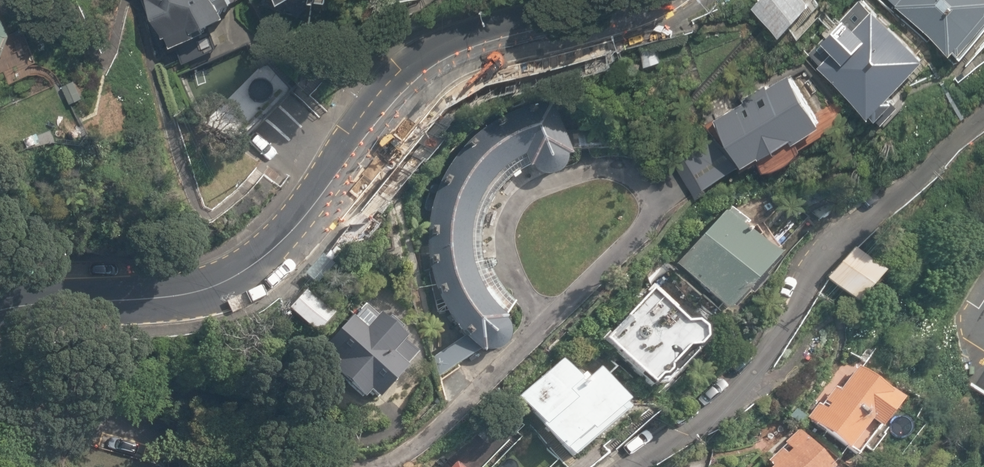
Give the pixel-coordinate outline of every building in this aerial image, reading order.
[(177,60),(245,26),(232,0),(146,0),(177,60)] [(284,14),(313,0),(277,0),(284,14)] [(755,12),(787,48),(818,19),(800,0),(768,0),(755,12)] [(962,58),(983,33),(983,0),(894,0),(962,58)] [(20,53),(0,3),(0,62),(20,53)] [(882,25),(824,80),(875,134),(934,78),(882,25)] [(789,82),(713,124),(743,177),(818,136),(789,82)] [(505,326),(502,322),(515,303),(505,294),(498,285),(491,272),(493,270),(495,268),(495,264),(493,260),(489,259),(484,262),(482,253),(481,240),(481,230),(485,216),(490,205),(498,192),(505,183),(510,177),(512,180),(519,175),(518,172),(524,168),(525,170),(528,169),(532,173),(537,176),(544,178),(552,177),(558,173),(562,168),(564,161),(564,159),(569,156),(546,103),(514,114),(490,126),(464,145),(447,165),(433,191),(425,223),(424,255),(430,285),(432,292),(432,305),(435,315),(441,312),(452,328),(461,338),(432,359),(437,378),(476,353),(480,356),(483,352),(489,353),(496,352),(503,347),(506,341),(508,332),(505,326)] [(790,259),(732,213),(683,266),(737,315),(790,259)] [(882,271),(856,250),(830,282),(856,303),(882,271)] [(717,337),(655,289),(607,340),(664,394),(717,337)] [(331,317),(305,290),(286,309),(312,335),(331,317)] [(372,403),(417,353),(395,333),(397,330),(385,319),(383,322),(365,304),(355,316),(352,315),(317,353),(332,367),(311,388),(344,418),(363,395),(372,403)] [(591,380),(568,361),(525,397),(572,454),(635,400),(604,369),(591,380)] [(903,399),(856,367),(811,418),(859,452),(903,399)] [(796,431),(762,466),(831,466),(833,465),(796,431)]
